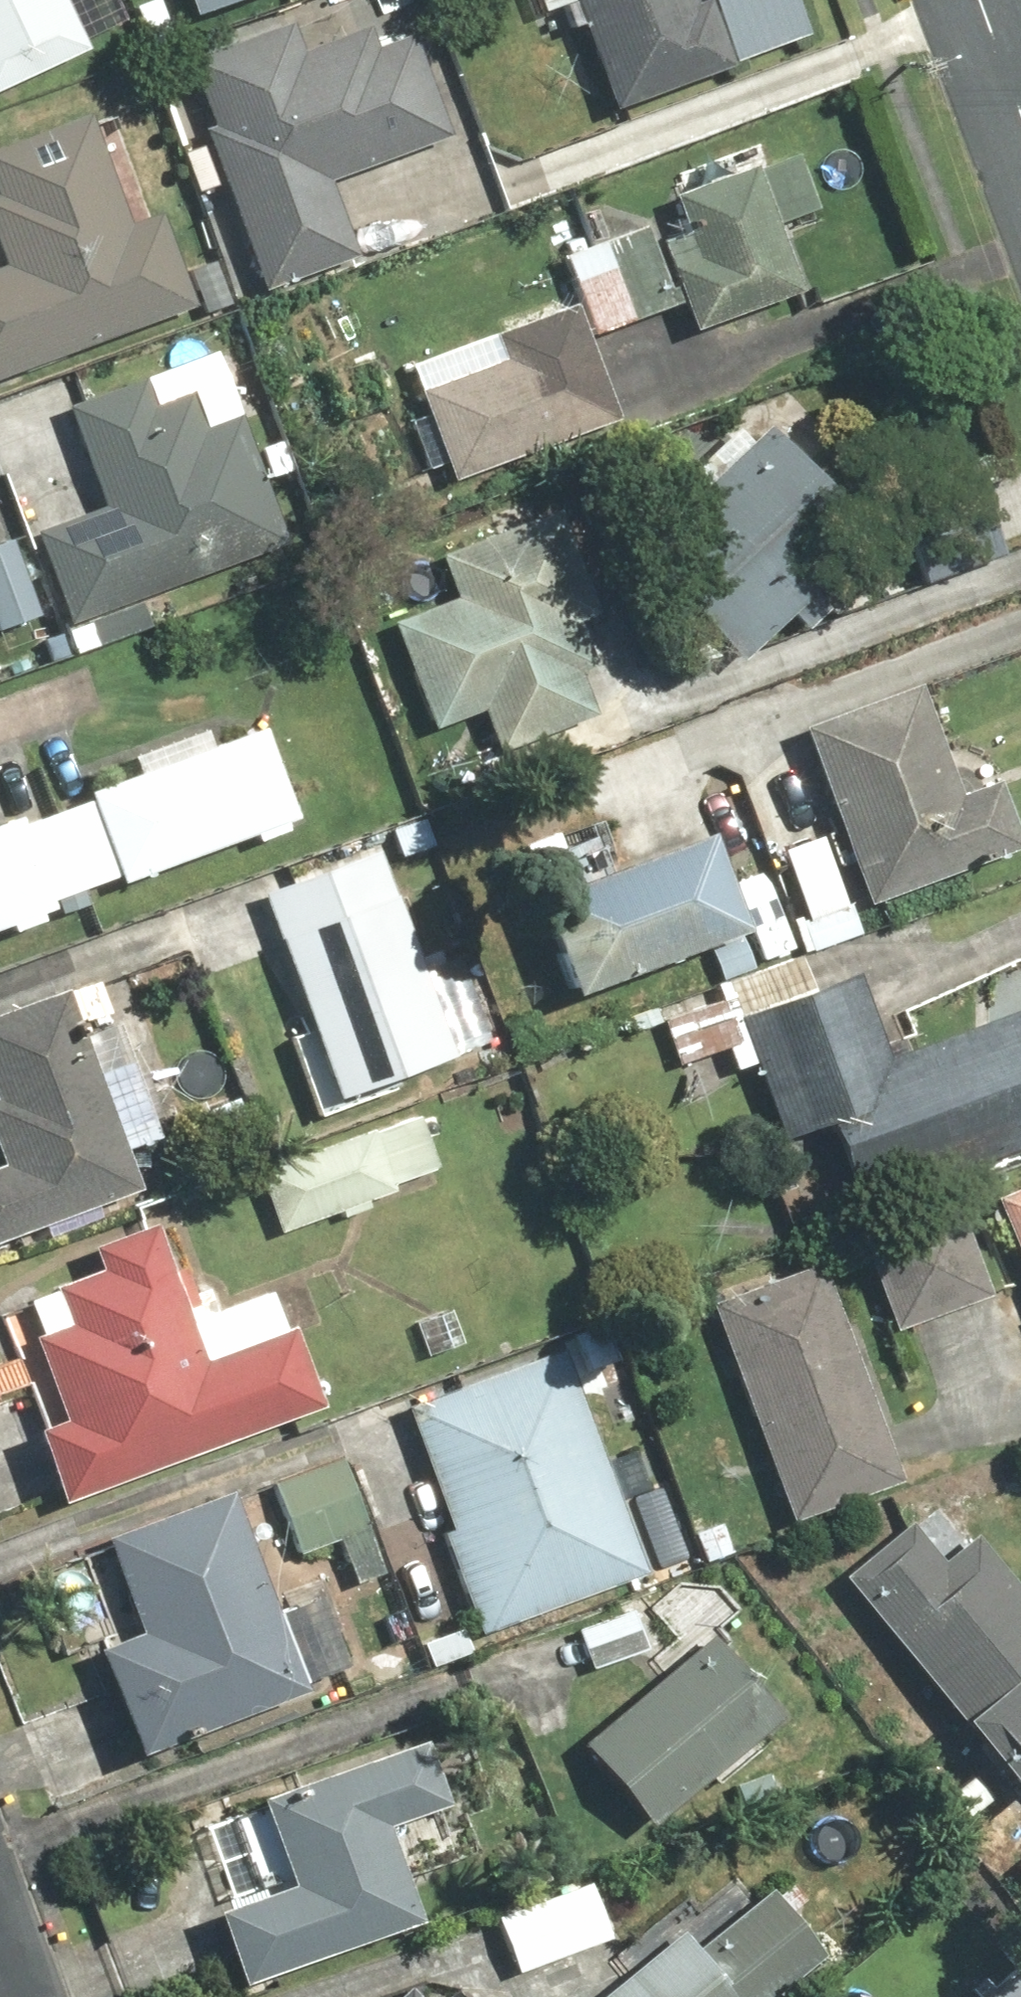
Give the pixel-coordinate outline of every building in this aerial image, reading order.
[(83,49),(60,0),(0,0),(0,88),(83,49)] [(190,22),(253,0),(183,0),(190,22)] [(615,115),(812,44),(796,0),(574,0),(615,115)] [(328,185),(449,135),(407,35),(376,48),(366,24),(305,49),(294,23),(179,71),(209,142),(176,156),(196,203),(216,194),(260,299),(359,258),(328,185)] [(0,153),(0,262),(2,270),(0,271),(0,378),(230,307),(217,265),(182,276),(162,214),(128,225),(97,123),(0,153)] [(699,188),(674,196),(684,224),(657,233),(690,332),(806,294),(783,226),(817,214),(798,156),(769,165),(761,141),(691,164),(699,188)] [(643,224),(563,254),(594,337),(675,307),(643,224)] [(444,484),(618,420),(577,308),(490,340),(492,347),(419,374),(424,388),(411,393),(444,484)] [(99,505),(31,535),(77,657),(150,630),(139,602),(286,547),(216,359),(66,416),(99,505)] [(873,540),(756,413),(684,480),(695,492),(633,550),(739,664),(873,540)] [(452,599),(390,622),(431,733),(479,715),(495,759),(592,723),(576,678),(599,670),(578,613),(604,603),(569,508),(437,556),(452,599)] [(0,545),(0,631),(39,616),(10,541),(0,545)] [(865,910),(1020,854),(1020,845),(992,765),(956,778),(925,692),(802,736),(865,910)] [(60,919),(90,909),(84,891),(116,880),(120,890),(253,841),(255,847),(289,835),(287,827),(296,824),(262,731),(213,749),(207,732),(128,761),(135,779),(87,797),(90,807),(28,828),(25,821),(0,829),(0,933),(12,929),(15,934),(43,924),(41,915),(57,910),(60,919)] [(828,833),(778,853),(804,917),(791,923),(802,951),(866,925),(828,833)] [(569,1001),(743,932),(704,834),(530,903),(569,1001)] [(381,857),(264,897),(311,1031),(286,1039),(314,1120),(403,1089),(399,1077),(493,1045),(458,944),(416,958),(381,857)] [(739,1021),(784,1145),(828,1129),(857,1210),(1020,1150),(1020,958),(1018,958),(1016,958),(1013,958),(1011,959),(1009,959),(1008,960),(1006,961),(1004,962),(1002,963),(1001,965),(999,966),(998,968),(997,969),(995,971),(995,973),(994,975),(993,977),(993,979),(992,981),(988,1024),(987,1024),(896,1058),(866,975),(739,1021)] [(0,1021),(0,1243),(137,1201),(75,998),(0,1021)] [(725,1001),(664,1018),(678,1069),(740,1052),(725,1001)] [(443,1175),(420,1112),(256,1172),(280,1235),(443,1175)] [(989,1204),(1020,1279),(1020,1191),(989,1204)] [(993,1299),(958,1203),(858,1240),(893,1335),(993,1299)] [(62,1510),(325,1408),(293,1328),(277,1334),(262,1293),(192,1321),(155,1226),(85,1254),(94,1277),(22,1305),(34,1337),(26,1340),(60,1426),(33,1437),(62,1510)] [(820,1263),(708,1303),(788,1523),(899,1483),(820,1263)] [(451,1304),(414,1314),(426,1359),(464,1349),(451,1304)] [(569,1353),(407,1408),(448,1529),(438,1533),(474,1640),(646,1581),(569,1353)] [(344,1458),(270,1484),(296,1558),(342,1542),(357,1586),(385,1576),(344,1458)] [(231,1496),(106,1544),(140,1634),(94,1651),(136,1760),(311,1694),(307,1684),(341,1672),(313,1598),(275,1612),(231,1496)] [(838,1581),(1020,1799),(1020,1601),(972,1542),(966,1548),(930,1505),(838,1581)] [(586,1668),(649,1647),(636,1610),(574,1632),(586,1668)] [(782,1711),(710,1632),(580,1750),(652,1829),(782,1711)] [(456,1811),(432,1740),(291,1788),(295,1803),(195,1837),(221,1911),(212,1914),(237,1985),(419,1924),(389,1833),(456,1811)] [(513,1973),(610,1943),(591,1883),(494,1914),(513,1973)] [(807,1955),(756,1896),(701,1944),(667,1906),(607,1958),(622,1974),(595,1996),(758,1996),(807,1955)] [(989,1996),(1020,1996),(1020,1971),(989,1996)] [(401,1987),(390,1996),(411,1996),(401,1987)]
